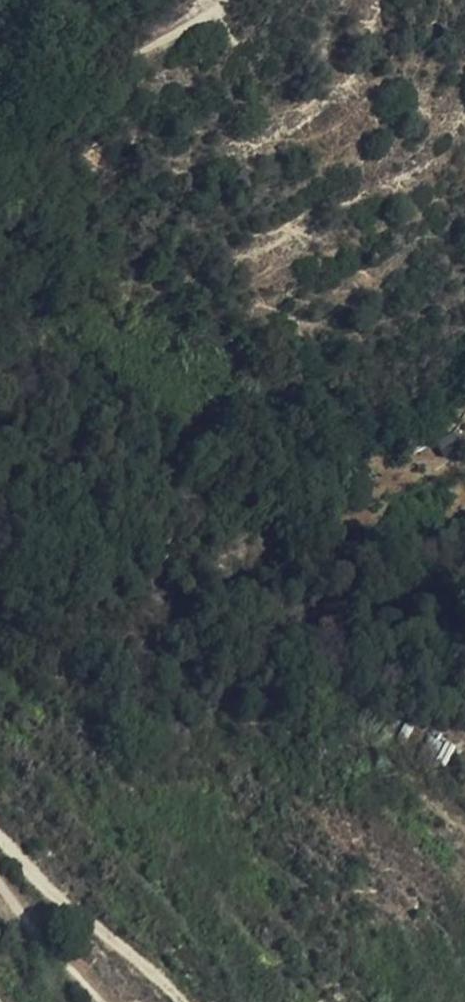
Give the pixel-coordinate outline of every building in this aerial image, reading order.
[(366,736),(385,746),(396,726),(378,717),(366,736)] [(396,726),(385,746),(424,768),(436,744),(398,722),(396,726)]
